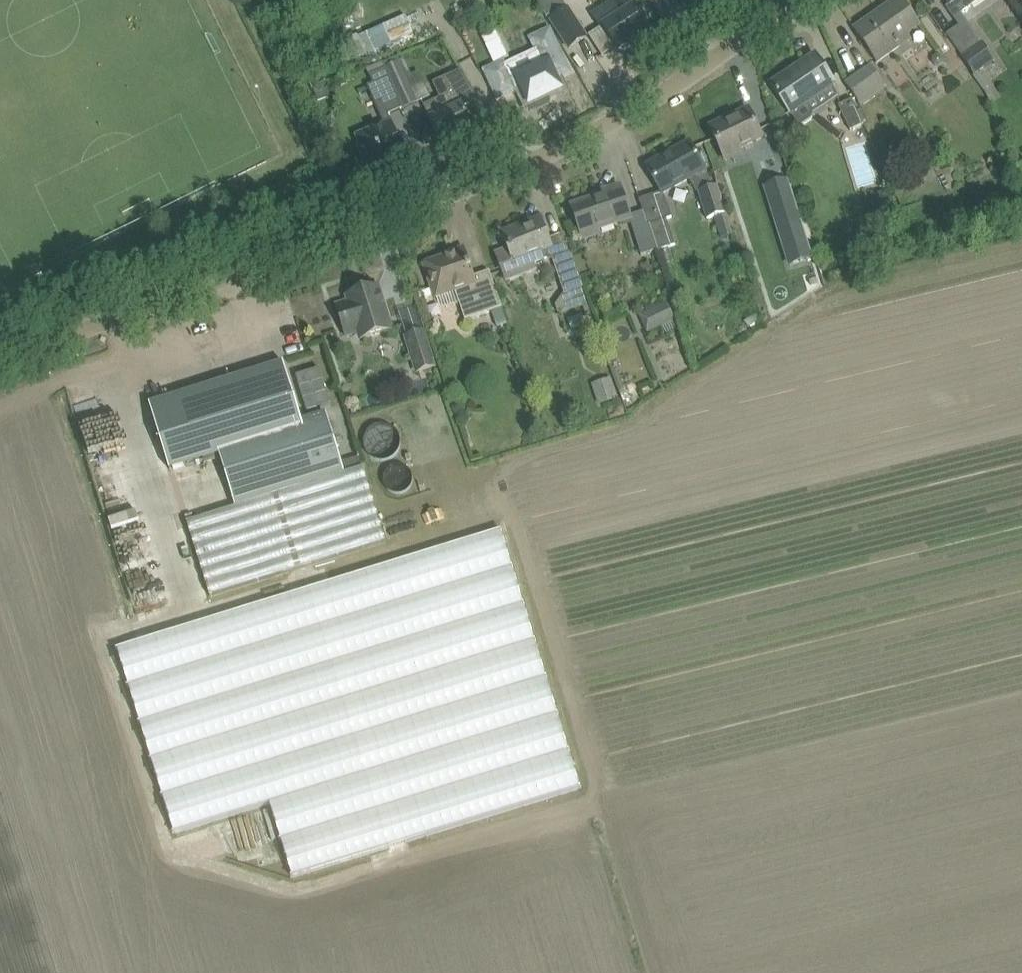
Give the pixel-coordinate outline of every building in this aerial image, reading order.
[(466,3),(472,15),(486,8),(481,0),(464,0),(466,3)] [(630,0),(614,0),(622,13),(603,26),(619,49),(646,32),(631,9),(634,7),(630,0)] [(912,14),(902,0),(896,0),(855,29),(867,45),(872,52),(879,62),(900,47),(912,38),(909,34),(921,25),(916,20),(912,14)] [(949,5),(946,7),(954,18),(971,6),(968,0),(946,0),(949,5)] [(566,8),(548,19),(567,48),(584,36),(566,8)] [(359,35),(368,55),(416,32),(407,13),(359,35)] [(995,60),(982,42),(967,20),(947,34),(975,74),(995,60)] [(496,63),(509,57),(497,31),(484,37),(496,63)] [(559,87),(551,70),(549,65),(553,63),(544,42),(515,55),(521,68),(516,70),(521,84),(530,102),(559,87)] [(418,101),(400,61),(397,55),(383,61),(404,108),(418,101)] [(835,83),(827,72),(816,55),(772,85),(791,113),(799,129),(813,120),(811,100),(835,83)] [(389,114),(404,108),(383,61),(367,68),(374,83),(368,85),(385,125),(357,136),(372,174),(407,160),(400,142),(392,122),(389,114)] [(860,102),(884,86),(871,66),(846,83),(860,102)] [(430,119),(432,123),(441,142),(472,127),(462,106),(477,99),(464,70),(436,82),(443,99),(426,106),(431,118),(430,119)] [(850,130),(864,124),(852,99),(839,105),(850,130)] [(741,148),(762,138),(749,109),(747,110),(748,114),(728,123),(726,120),(711,127),(719,145),(727,161),(743,154),(741,148)] [(760,146),(771,175),(788,168),(777,140),(760,146)] [(689,142),(647,166),(658,184),(662,192),(663,193),(664,192),(703,170),(705,169),(699,160),(689,142)] [(916,150),(921,157),(923,161),(931,158),(923,143),(915,147),(916,150)] [(787,181),(766,188),(786,248),(787,248),(786,244),(807,237),(791,186),(789,187),(787,181)] [(627,204),(620,185),(606,190),(608,194),(572,206),(579,226),(582,235),(629,219),(638,244),(642,255),(658,250),(654,239),(650,225),(649,225),(647,225),(646,224),(647,223),(644,213),(645,213),(644,211),(631,215),(627,204)] [(719,185),(699,191),(708,219),(727,213),(724,201),(719,185)] [(888,231),(900,228),(897,216),(884,220),(888,231)] [(654,239),(658,250),(660,249),(665,264),(675,260),(669,246),(675,244),(666,219),(650,223),(648,224),(648,223),(647,223),(646,224),(647,225),(649,225),(650,225),(654,239)] [(552,245),(548,238),(542,222),(522,231),(520,226),(503,233),(510,249),(497,255),(508,280),(536,268),(534,262),(546,257),(542,249),(552,245)] [(741,245),(749,248),(754,245),(755,241),(753,237),(744,235),(740,237),(739,241),(741,245)] [(444,257),(424,264),(436,297),(457,290),(467,319),(494,310),(499,326),(508,323),(502,307),(496,290),(490,271),(475,276),(465,247),(443,255),(444,257)] [(572,253),(558,258),(570,293),(584,287),(576,266),(572,253)] [(361,339),(392,329),(379,287),(348,296),(350,302),(338,305),(347,335),(359,331),(361,339)] [(666,301),(638,314),(647,334),(661,327),(665,336),(680,328),(666,301)] [(571,330),(586,325),(582,313),(568,318),(571,330)] [(418,372),(434,368),(423,333),(407,337),(418,372)] [(341,462),(332,433),(326,414),(302,421),(284,363),(150,404),(170,470),(220,454),(236,507),(187,522),(218,621),(394,566),(363,467),(360,456),(341,462)] [(613,376),(594,382),(600,403),(619,397),(613,376)] [(212,498),(212,495),(212,492),(211,490),(210,487),(208,485),(205,483),(203,482),(200,481),(197,481),(194,482),(191,483),(189,485),(187,487),(185,490),(185,492),(184,495),(185,498),(185,501),(187,504),(189,506),(191,508),(194,509),(197,509),(200,509),(203,509),(205,508),(208,506),(210,504),(211,501),(212,498)] [(509,554),(224,628),(230,651),(515,578),(509,554)] [(518,580),(232,657),(238,680),(524,603),(518,580)] [(243,690),(257,742),(543,668),(536,641),(534,642),(528,617),(243,690)] [(543,682),(262,753),(268,777),(549,706),(543,682)] [(277,807),(548,733),(541,709),(270,783),(277,807)] [(568,743),(282,815),(295,866),(582,795),(574,763),(573,764),(568,743)]
